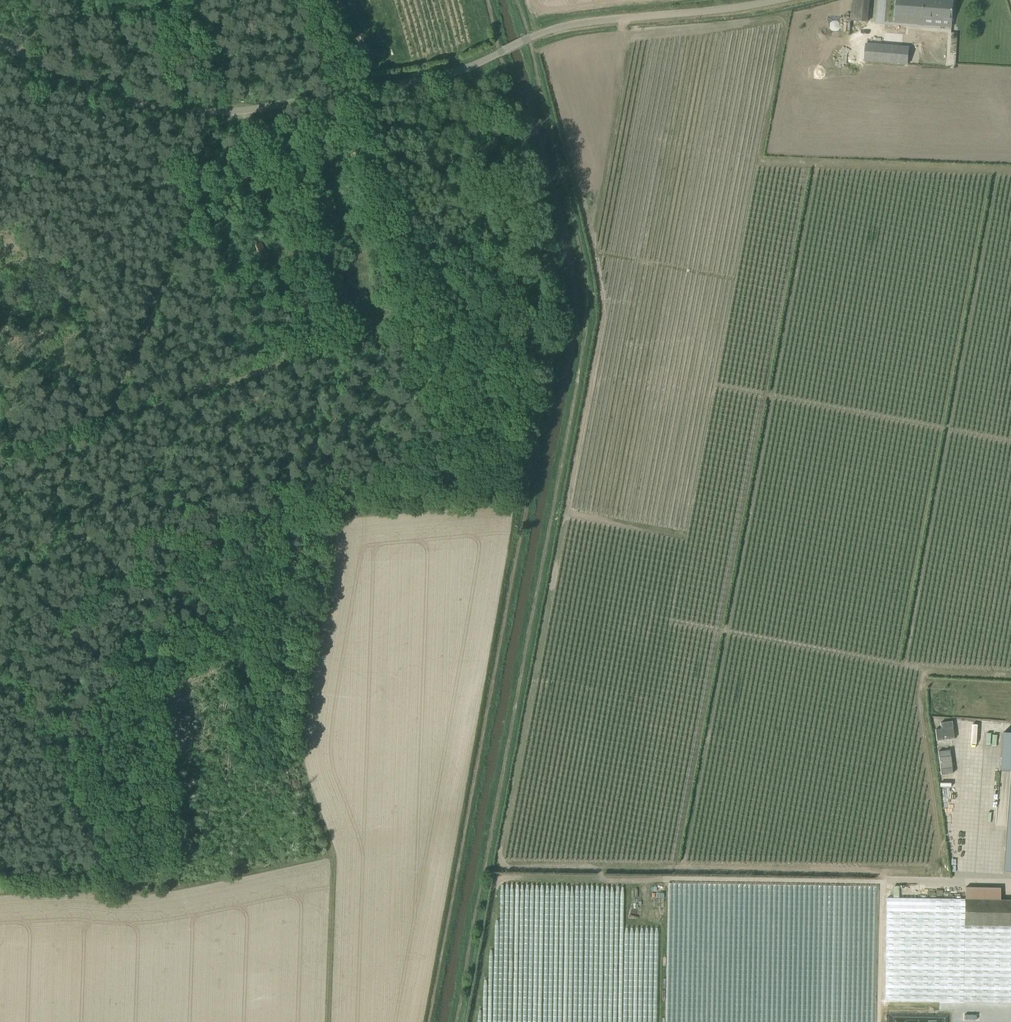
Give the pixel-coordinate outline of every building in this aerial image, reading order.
[(869,1),(854,0),(852,20),(868,21),(869,1)] [(935,0),(896,0),(895,23),(924,25),(925,18),(953,20),(954,1),(935,0)] [(909,48),(866,45),(865,61),(908,64),(909,48)] [(959,828),(959,848),(967,848),(967,828),(959,828)] [(1000,900),(1000,888),(965,887),(966,899),(887,898),(885,1001),(1010,1003),(1010,900),(1000,900)] [(656,999),(657,927),(643,927),(642,998),(656,999)]
